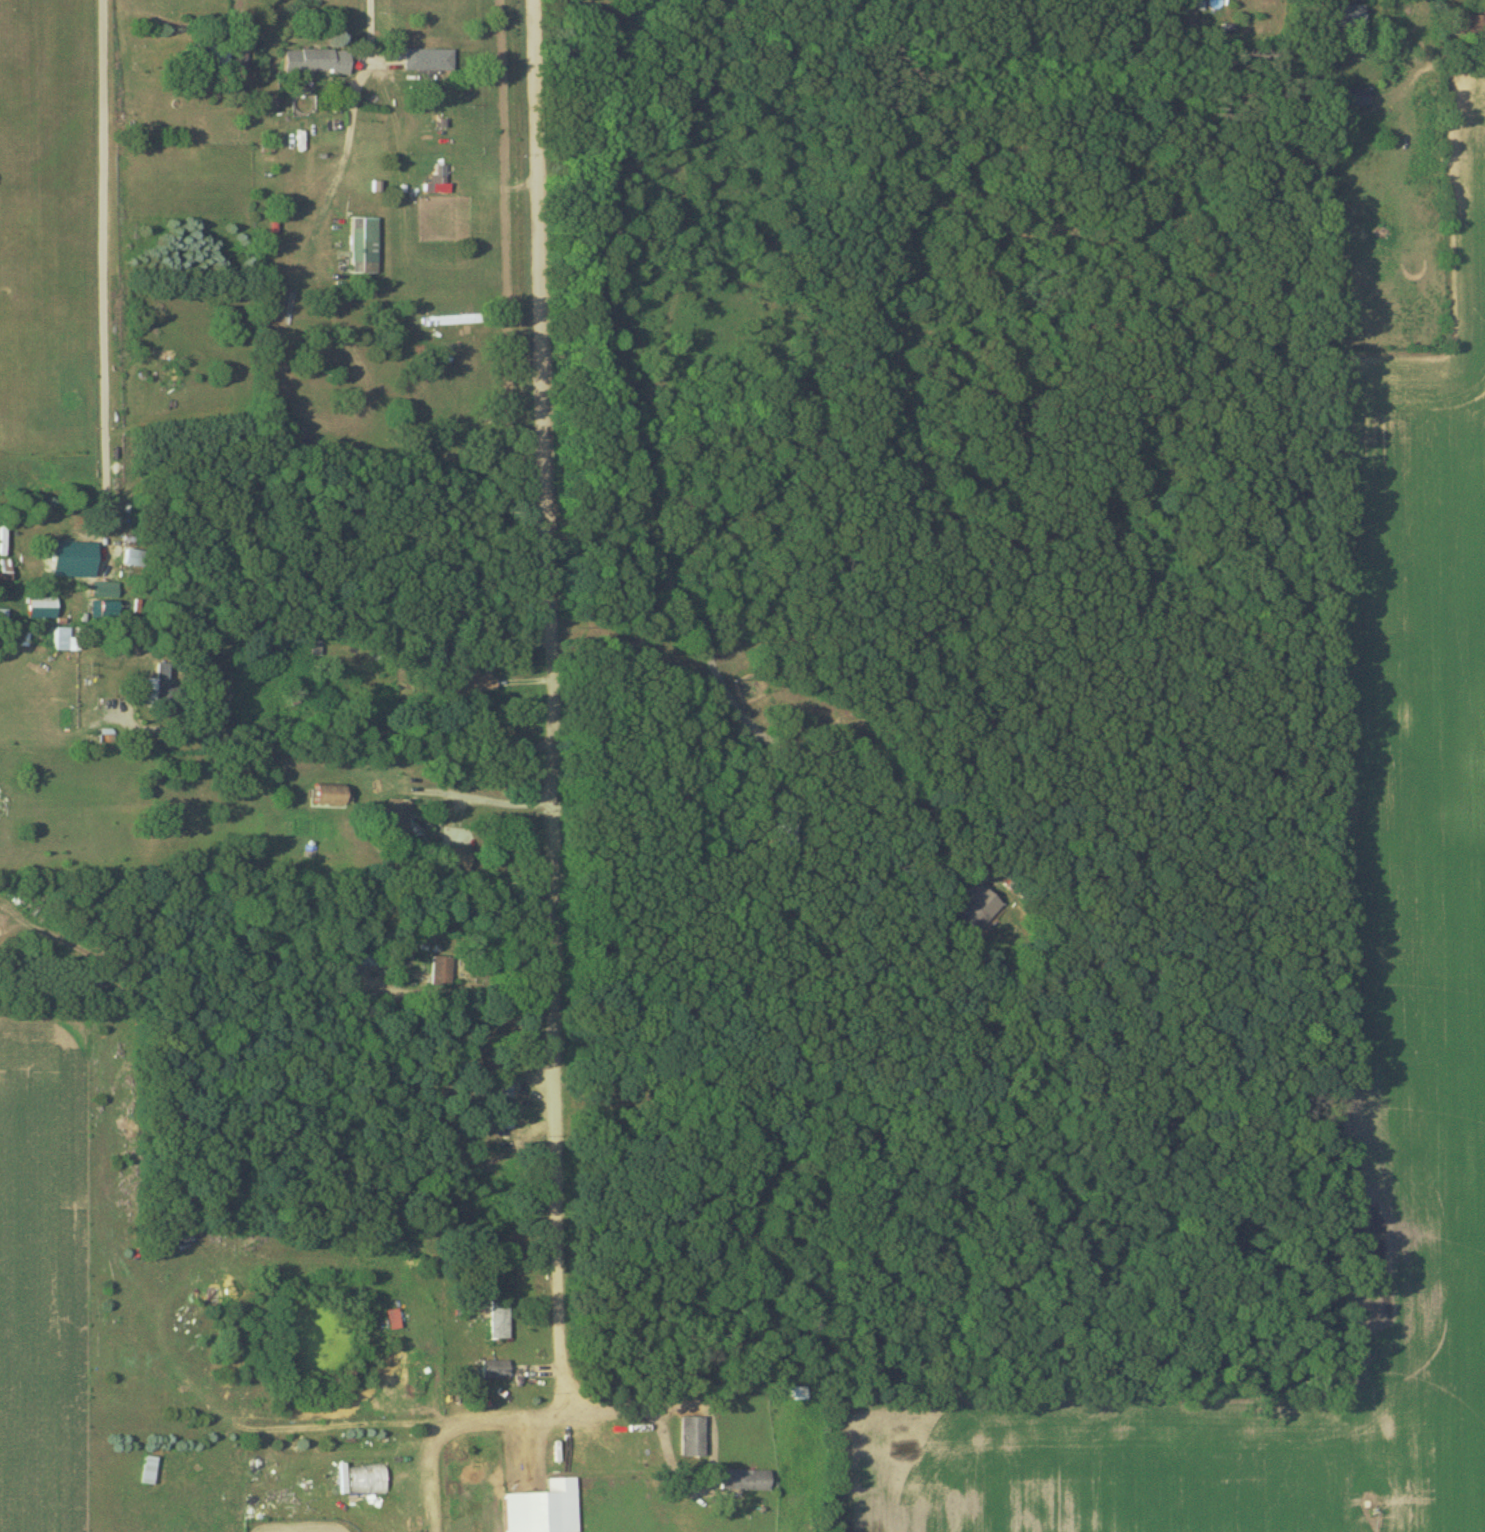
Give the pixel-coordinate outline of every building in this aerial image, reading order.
[(1364,4),(1322,4),(1322,25),(1364,25),(1364,4)] [(1484,36),(1484,14),(1453,14),(1453,35),(1484,36)] [(452,69),(452,49),(404,49),(404,69),(452,69)] [(349,50),(284,50),(284,72),(348,72),(349,50)] [(377,273),(377,217),(350,217),(350,273),(377,273)] [(124,563),(144,567),(147,552),(127,547),(124,563)] [(97,569),(97,551),(54,551),(54,569),(97,569)] [(28,618),(57,618),(57,596),(28,596),(28,618)] [(78,649),(78,629),(56,629),(56,649),(78,649)] [(175,687),(167,687),(167,662),(156,662),(156,709),(175,709),(175,687)] [(347,803),(347,786),(313,786),(313,803),(347,803)] [(438,868),(466,873),(470,850),(442,846),(438,868)] [(991,917),(968,894),(951,911),(975,933),(991,917)] [(451,957),(431,957),(431,986),(451,986),(451,957)] [(509,1300),(490,1300),(490,1338),(509,1338),(509,1300)] [(509,1360),(484,1360),(484,1377),(509,1377),(509,1360)] [(806,1387),(792,1387),(792,1399),(806,1399),(806,1387)] [(704,1417),(680,1417),(680,1457),(704,1457),(704,1417)] [(768,1490),(768,1470),(721,1470),(721,1490),(768,1490)] [(576,1478),(548,1478),(548,1492),(505,1494),(506,1531),(577,1531),(576,1478)]
